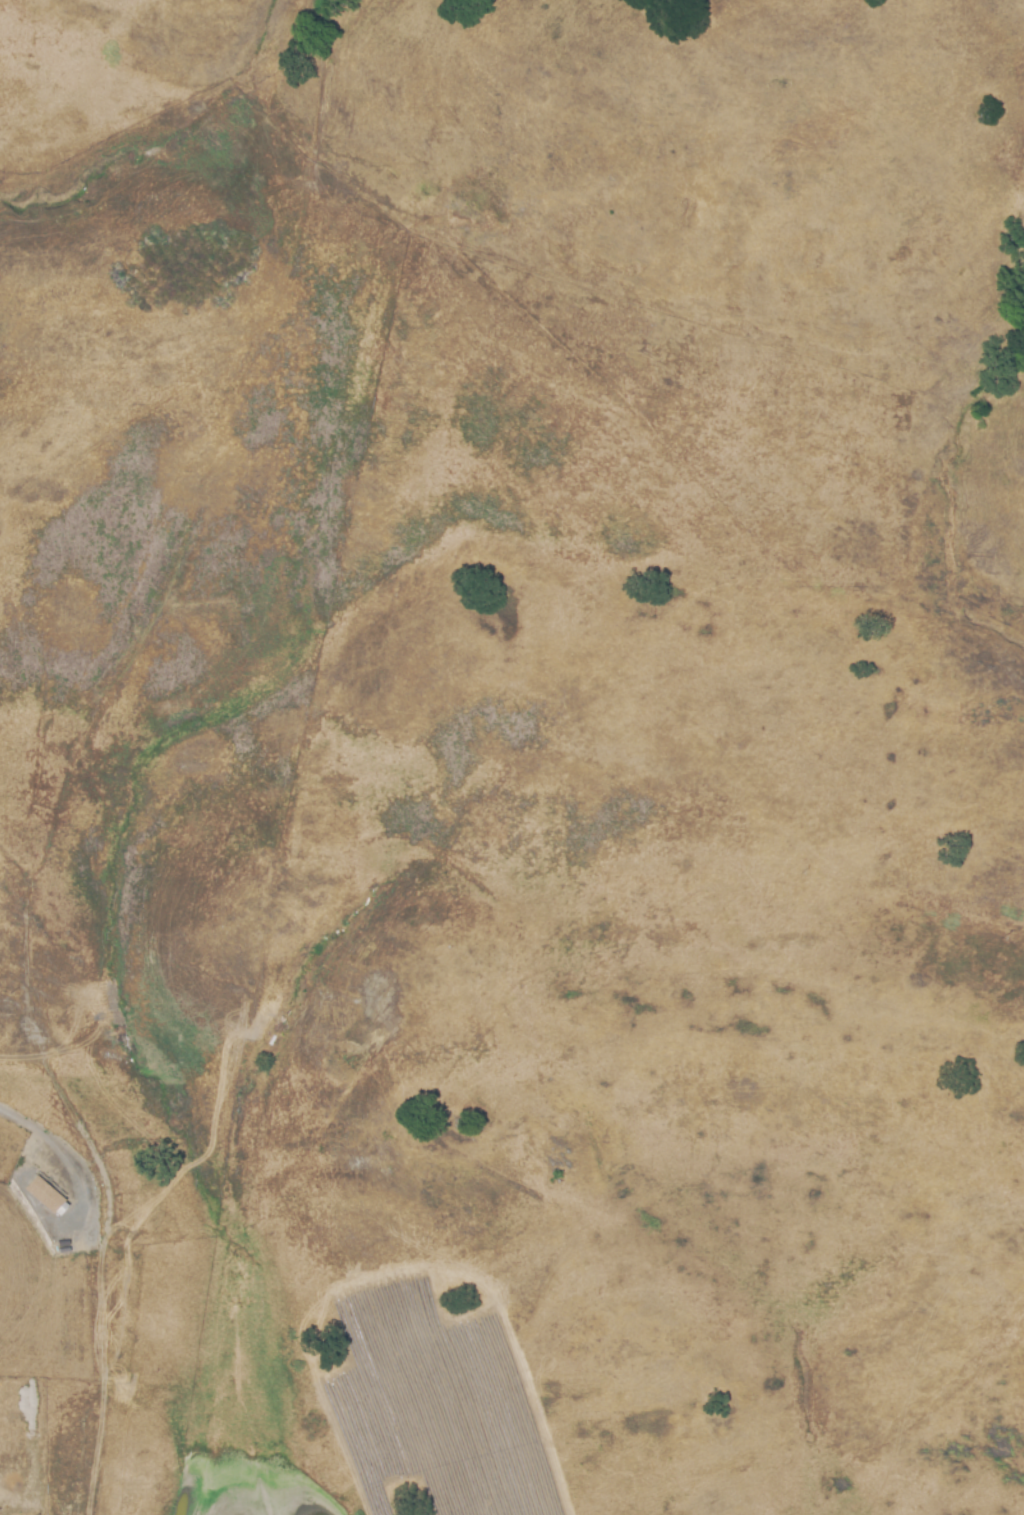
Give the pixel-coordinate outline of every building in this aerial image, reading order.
[(36,1176),(68,1206),(57,1219),(24,1189),(36,1176)] [(59,1242),(71,1242),(71,1253),(60,1253),(59,1242)]
